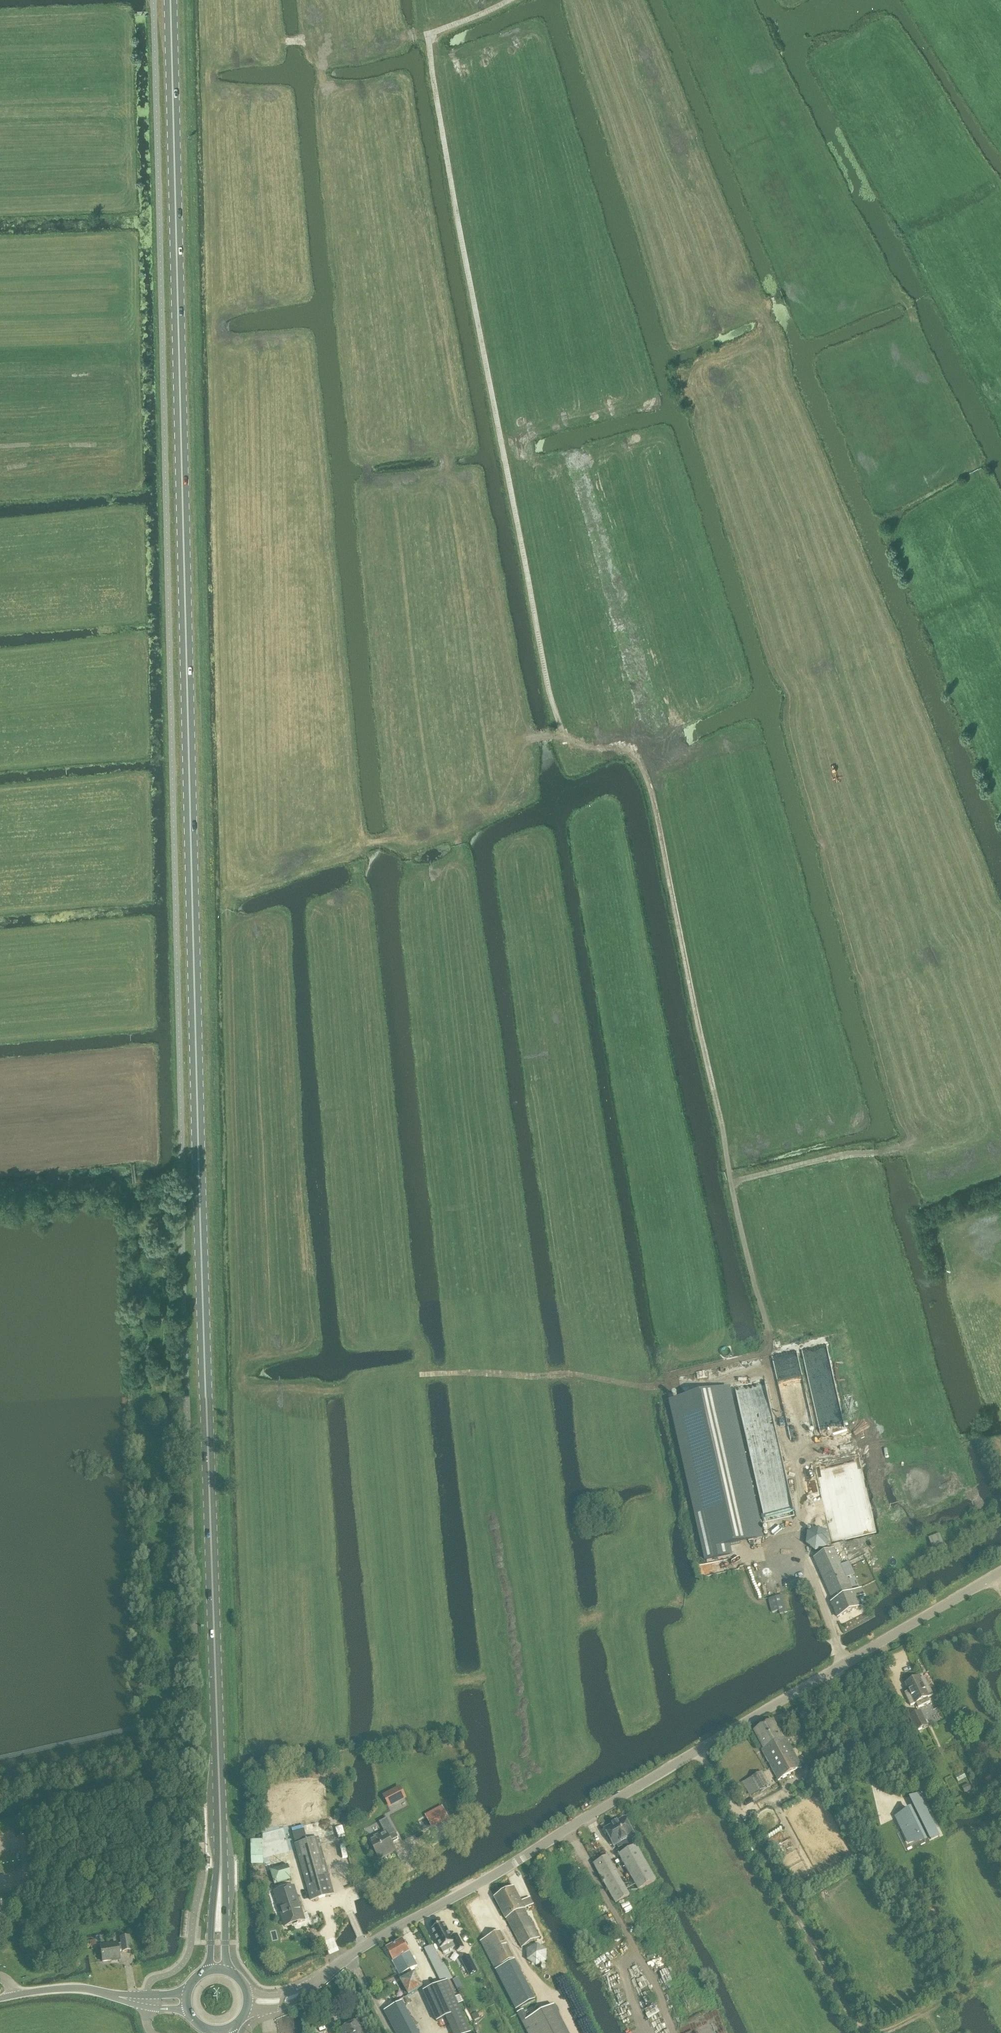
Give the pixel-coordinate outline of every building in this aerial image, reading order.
[(728,1547),(761,1539),(728,1390),(671,1403),(707,1562),(730,1557),(728,1547)] [(855,1454),(812,1463),(827,1534),(871,1525),(865,1501),(860,1477),(856,1458),(855,1454)] [(827,1548),(828,1536),(819,1529),(807,1534),(806,1546),(816,1554),(827,1548)] [(943,1545),(939,1535),(928,1539),(932,1549),(943,1545)] [(853,1593),(838,1560),(834,1550),(814,1558),(833,1602),(831,1603),(838,1618),(861,1608),(857,1598),(863,1595),(861,1590),(853,1593)] [(780,1615),(788,1613),(783,1595),(768,1600),(772,1613),(779,1611),(780,1615)] [(924,1679),(919,1681),(918,1679),(904,1686),(908,1693),(907,1694),(908,1699),(906,1700),(910,1708),(915,1705),(917,1710),(929,1704),(927,1700),(932,1697),(924,1679)] [(915,1733),(926,1728),(920,1713),(908,1719),(915,1733)] [(761,1751),(777,1782),(801,1769),(786,1741),(783,1742),(773,1722),(754,1733),(763,1750),(761,1751)] [(770,1786),(763,1772),(751,1779),(758,1792),(770,1786)] [(400,1787),(383,1796),(389,1808),(407,1799),(400,1787)] [(910,1811),(896,1818),(902,1831),(908,1843),(924,1836),(927,1834),(930,1840),(938,1836),(934,1828),(936,1827),(934,1822),(932,1823),(926,1812),(928,1811),(920,1795),(910,1799),(915,1809),(916,1811),(911,1813),(910,1811)] [(388,1838),(395,1834),(387,1820),(380,1824),(385,1834),(369,1842),(379,1860),(395,1851),(388,1838)] [(607,1858),(593,1865),(615,1905),(645,1888),(655,1882),(636,1847),(631,1838),(633,1837),(624,1820),(604,1831),(613,1848),(616,1847),(618,1850),(622,1848),(625,1853),(619,1857),(633,1881),(624,1886),(610,1861),(609,1862),(607,1858)] [(307,1839),(304,1831),(293,1834),(295,1843),(307,1839)] [(310,1902),(333,1895),(318,1839),(295,1846),(310,1902)] [(262,1840),(250,1841),(252,1866),(264,1865),(263,1852),(280,1851),(280,1842),(268,1843),(268,1842),(262,1842),(262,1840)] [(275,1885),(292,1880),(288,1866),(271,1871),(275,1885)] [(298,1925),(305,1922),(294,1888),(275,1894),(285,1929),(292,1926),(294,1927),(297,1926),(298,1925)] [(529,1899),(521,1903),(513,1889),(494,1900),(505,1921),(506,1920),(521,1949),(538,1939),(523,1911),(533,1906),(529,1899)] [(431,1932),(431,1931),(441,1949),(441,1950),(443,1954),(455,1948),(458,1952),(457,1952),(458,1953),(464,1949),(457,1936),(457,1935),(451,1938),(444,1925),(444,1924),(431,1931),(431,1932)] [(494,1970),(513,1960),(499,1933),(480,1943),(494,1970)] [(100,1946),(102,1962),(119,1960),(118,1952),(122,1951),(122,1953),(130,1951),(128,1938),(120,1939),(121,1945),(117,1945),(117,1944),(112,1945),(112,1944),(111,1945),(100,1946)] [(409,1953),(409,1954),(403,1942),(386,1951),(392,1963),(399,1976),(417,1967),(409,1953)] [(449,1977),(443,1964),(441,1966),(431,1947),(423,1951),(439,1982),(449,1977)] [(475,1969),(474,1967),(467,1955),(460,1959),(468,1973),(475,1969)] [(515,2012),(534,2002),(514,1962),(495,1972),(515,2012)] [(423,1988),(415,1972),(400,1981),(409,1995),(423,1988)] [(437,2023),(446,2019),(453,2032),(471,2032),(448,1981),(423,1992),(437,2023)] [(384,2012),(395,2032),(418,2032),(402,2003),(384,2012)] [(517,2015),(526,2032),(566,2032),(553,2007),(527,2021),(522,2012),(517,2015)] [(359,2022),(341,2030),(343,2032),(367,2032),(366,2031),(364,2032),(359,2022)]
